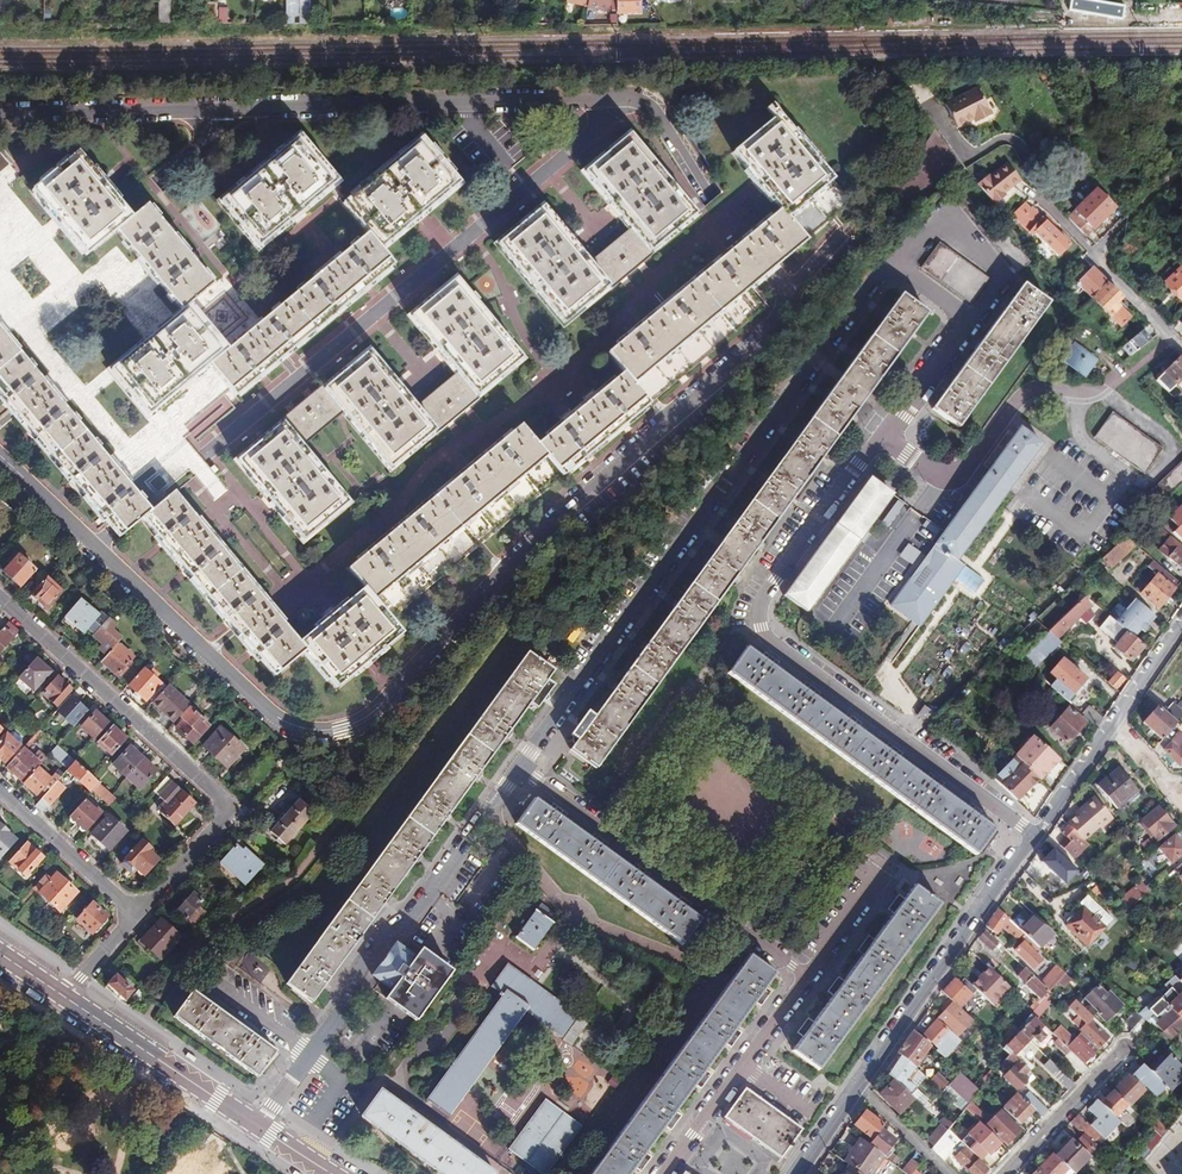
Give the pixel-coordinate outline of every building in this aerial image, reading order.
[(159,23),(171,23),(171,0),(166,0),(159,0),(159,23)] [(309,23),(309,0),(286,0),(286,23),(309,23)] [(587,6),(607,11),(610,0),(588,0),(587,6)] [(617,14),(640,12),(639,0),(616,0),(617,14)] [(207,23),(217,23),(217,3),(208,3),(207,23)] [(975,119),(978,124),(991,117),(977,91),(945,107),(957,129),(972,121),(975,119)] [(689,93),(672,105),(678,113),(695,100),(689,93)] [(790,221),(834,182),(772,109),(726,146),(756,182),(761,187),(780,210),(790,221)] [(1181,143),(1181,129),(1179,118),(1170,120),(1175,136),(1181,143)] [(543,124),(537,128),(542,134),(548,130),(543,124)] [(301,137),(221,202),(259,248),(293,220),(300,214),(339,183),(301,137)] [(632,230),(650,253),(696,216),(687,206),(630,137),(584,174),(607,203),(619,216),(632,230)] [(423,139),(344,204),(382,250),(411,226),(422,218),(430,211),(463,184),(423,139)] [(9,165),(0,153),(0,172),(9,165)] [(101,180),(78,154),(33,190),(55,217),(60,223),(65,229),(86,255),(116,231),(132,218),(110,192),(106,187),(101,180)] [(987,176),(977,184),(994,206),(1004,198),(1002,196),(1020,182),(1007,166),(989,179),(987,176)] [(834,182),(790,221),(805,241),(828,222),(832,218),(851,201),(834,182)] [(1079,216),(1072,223),(1085,236),(1112,209),(1094,190),(1074,210),(1079,216)] [(132,218),(116,231),(135,254),(141,262),(151,273),(158,281),(181,310),(183,311),(191,305),(215,286),(196,264),(192,258),(189,255),(176,239),(166,227),(148,205),(132,218)] [(1012,217),(1027,232),(1040,218),(1029,207),(1028,209),(1024,205),(1012,217)] [(563,325),(609,287),(591,264),(578,248),(566,235),(543,208),(497,247),(563,325)] [(790,221),(780,210),(767,221),(725,257),(720,261),(669,303),(662,309),(657,313),(646,322),(642,326),(637,330),(607,355),(623,374),(648,404),(659,395),(677,380),(682,376),(685,374),(699,362),(704,359),(707,356),(764,308),(749,289),(751,287),(753,285),(763,277),(778,264),(791,253),(794,250),(797,248),(805,241),(790,221)] [(1053,224),(1044,215),(1040,218),(1027,232),(1031,237),(1034,234),(1056,256),(1068,244),(1050,227),(1053,224)] [(1160,233),(1162,230),(1157,224),(1154,227),(1160,233)] [(591,264),(609,287),(612,292),(621,284),(625,280),(628,278),(639,269),(642,266),(646,263),(653,257),(650,253),(632,230),(591,264)] [(228,351),(209,366),(236,398),(259,379),(262,376),(264,374),(280,361),(284,358),(291,352),(293,350),(337,314),(342,310),(344,308),(365,291),(371,287),(377,282),(395,266),(369,234),(344,255),(339,260),(314,280),(266,320),(258,326),(239,341),(228,351)] [(939,242),(921,268),(971,304),(990,278),(939,242)] [(1153,258),(1146,251),(1135,262),(1141,269),(1153,258)] [(1181,265),(1164,282),(1181,301),(1181,300),(1181,267),(1181,265)] [(1085,297),(1088,299),(1108,284),(1093,268),(1077,281),(1089,295),(1085,297)] [(457,373),(478,399),(525,361),(456,281),(411,319),(441,355),(457,373)] [(1108,284),(1088,299),(1091,302),(1093,300),(1118,327),(1131,316),(1117,300),(1120,297),(1108,284)] [(1049,303),(1024,285),(932,410),(940,416),(958,428),(1049,303)] [(727,535),(753,554),(928,313),(902,295),(727,535)] [(1088,299),(1078,308),(1082,314),(1093,305),(1091,302),(1088,299)] [(209,366),(228,351),(194,310),(191,305),(183,311),(164,327),(110,372),(113,375),(149,417),(194,379),(209,366)] [(18,351),(6,336),(0,329),(0,368),(18,351)] [(1125,343),(1133,353),(1148,341),(1140,331),(1125,343)] [(1063,348),(1067,351),(1073,343),(1069,340),(1063,348)] [(1073,343),(1067,351),(1068,352),(1063,360),(1084,376),(1096,360),(1073,343)] [(391,476),(441,434),(402,386),(396,378),(370,346),(322,386),(343,414),(391,476)] [(151,511),(128,485),(122,477),(110,462),(106,458),(63,406),(56,398),(46,384),(41,378),(18,351),(0,368),(0,393),(7,401),(9,404),(19,415),(29,428),(32,431),(34,434),(76,484),(80,489),(84,494),(99,512),(101,514),(119,537),(143,518),(151,511)] [(1159,364),(1166,372),(1164,373),(1171,380),(1176,385),(1181,379),(1181,359),(1174,352),(1159,364)] [(467,410),(478,399),(457,373),(419,405),(441,434),(447,428),(449,426),(453,423),(463,413),(467,410)] [(1171,380),(1164,373),(1157,380),(1163,387),(1171,380)] [(648,404),(623,374),(599,395),(594,399),(586,405),(575,415),(566,422),(563,425),(537,445),(564,474),(583,459),(589,454),(592,451),(620,428),(623,425),(626,423),(646,407),(648,404)] [(343,414),(322,386),(315,393),(310,397),(306,399),(296,408),(291,412),(289,414),(282,420),(305,446),(307,444),(308,443),(339,417),(342,415),(343,414)] [(1114,412),(1094,438),(1146,474),(1164,448),(1114,412)] [(305,446),(282,420),(232,461),(260,495),(266,502),(273,511),(304,547),(355,503),(305,446)] [(537,445),(520,427),(496,448),(491,451),(487,454),(470,469),(465,473),(460,477),(413,516),(409,520),(405,523),(388,537),(384,540),(380,543),(348,570),(364,589),(390,620),(415,598),(420,594),(425,589),(447,572),(453,567),(458,563),(477,547),(484,542),(501,527),(506,523),(509,521),(525,507),(529,503),(535,499),(564,474),(537,445)] [(944,531),(911,578),(890,606),(912,621),(921,627),(954,579),(974,594),(983,581),(958,561),(964,553),(993,512),(1010,489),(1028,464),(1034,456),(1042,445),(1019,428),(1013,436),(989,469),(944,531)] [(1008,432),(984,466),(989,469),(1013,436),(1008,432)] [(1155,509),(1181,483),(1181,460),(1141,499),(1155,509)] [(896,497),(872,479),(786,597),(806,611),(809,614),(896,497)] [(175,494),(174,494),(151,511),(143,518),(161,540),(164,544),(167,547),(184,568),(187,571),(191,575),(226,618),(229,622),(240,635),(252,650),(260,659),(264,665),(275,677),(305,652),(299,644),(285,626),(278,617),(264,600),(259,595),(219,547),(213,540),(208,535),(202,528),(199,523),(195,519),(175,494)] [(1180,506),(1168,517),(1175,524),(1178,527),(1174,532),(1181,540),(1181,508),(1180,506)] [(1134,528),(1125,537),(1135,546),(1139,549),(1147,540),(1134,528)] [(753,554),(727,535),(718,548),(744,567),(753,554)] [(1135,546),(1125,537),(1102,559),(1111,568),(1135,546)] [(1171,537),(1160,552),(1169,560),(1169,559),(1181,569),(1181,546),(1171,537)] [(908,545),(899,556),(910,565),(919,554),(908,545)] [(744,567),(718,548),(596,716),(590,712),(586,718),(584,720),(586,722),(590,725),(579,740),(572,749),(592,764),(598,768),(729,587),(744,567)] [(7,561),(10,565),(18,556),(15,553),(7,561)] [(18,556),(10,565),(3,572),(12,581),(10,583),(16,588),(18,586),(20,587),(34,571),(18,556)] [(1180,583),(1153,560),(1148,567),(1158,575),(1143,594),(1159,607),(1180,583)] [(55,566),(44,577),(46,579),(50,582),(60,571),(55,566)] [(50,582),(46,579),(30,597),(46,610),(61,592),(50,582)] [(323,623),(299,644),(305,652),(336,688),(363,667),(369,661),(375,657),(402,635),(390,620),(364,589),(340,610),(330,618),(323,623)] [(1153,614),(1135,598),(1115,621),(1133,637),(1139,629),(1144,632),(1148,628),(1146,627),(1143,624),(1153,614)] [(1085,600),(1050,632),(1059,640),(1081,620),(1086,625),(1095,617),(1090,612),(1093,609),(1085,600)] [(92,636),(108,619),(100,613),(98,615),(81,601),(61,623),(71,631),(76,626),(83,632),(85,631),(92,637),(92,636)] [(1133,637),(1115,621),(1104,612),(1101,617),(1106,622),(1100,628),(1118,644),(1116,647),(1132,661),(1144,646),(1133,637)] [(1156,616),(1153,614),(1143,624),(1146,627),(1156,616)] [(115,625),(108,619),(92,636),(102,644),(99,648),(106,656),(118,643),(122,639),(114,632),(115,625)] [(8,621),(0,631),(0,652),(19,631),(8,621)] [(79,638),(83,632),(76,626),(71,631),(79,638)] [(1059,640),(1050,632),(1020,661),(1031,670),(1061,641),(1059,640)] [(118,643),(106,656),(101,661),(118,675),(123,670),(126,672),(132,665),(130,663),(133,658),(118,643)] [(995,829),(747,648),(729,673),(977,854),(995,829)] [(286,985),(312,1003),(390,895),(415,861),(420,854),(444,820),(450,813),(475,779),(480,772),(505,738),(511,730),(530,703),(536,708),(541,701),(554,684),(547,680),(554,671),(528,653),(286,985)] [(36,658),(21,674),(37,688),(51,672),(36,658)] [(1062,685),(1056,692),(1071,705),(1078,698),(1075,695),(1087,680),(1070,665),(1057,680),(1062,685)] [(143,668),(128,685),(146,701),(161,685),(155,679),(160,675),(152,668),(148,673),(143,668)] [(1118,672),(1108,683),(1116,689),(1125,678),(1118,672)] [(58,678),(42,696),(55,707),(71,690),(58,678)] [(146,701),(150,705),(152,702),(165,688),(161,685),(146,701)] [(168,685),(165,688),(152,702),(175,722),(190,705),(168,685)] [(961,702),(956,697),(949,703),(954,708),(961,702)] [(43,733),(57,746),(66,736),(56,726),(74,705),(68,698),(40,730),(43,733)] [(1161,740),(1174,726),(1181,717),(1181,710),(1173,703),(1168,709),(1165,712),(1163,709),(1157,705),(1142,722),(1161,740)] [(1082,713),(1071,705),(1068,709),(1085,724),(1089,720),(1082,713)] [(1089,720),(1098,728),(1104,718),(1089,705),(1082,713),(1089,720)] [(925,706),(917,716),(927,723),(935,712),(925,706)] [(194,745),(210,728),(189,709),(180,718),(183,721),(176,728),(194,745)] [(1068,709),(1051,729),(1068,744),(1085,724),(1068,709)] [(81,728),(94,740),(108,724),(106,722),(107,721),(102,717),(101,718),(95,713),(81,728)] [(1174,726),(1181,736),(1181,717),(1174,726)] [(586,722),(584,720),(573,735),(576,737),(586,722)] [(586,722),(576,737),(579,740),(590,725),(586,722)] [(98,743),(111,756),(126,740),(124,737),(125,737),(120,732),(119,733),(112,727),(98,743)] [(220,728),(203,746),(227,768),(244,750),(220,728)] [(27,744),(37,732),(33,729),(23,740),(27,744)] [(43,733),(40,730),(37,732),(27,744),(24,748),(27,751),(43,733)] [(1055,755),(1040,742),(1030,733),(1012,752),(1023,764),(1039,778),(1055,762),(1051,758),(1055,755)] [(9,765),(24,748),(21,746),(20,746),(14,740),(7,734),(0,743),(0,757),(9,765)] [(21,746),(24,748),(27,744),(23,740),(18,736),(14,740),(20,746),(21,746)] [(1181,762),(1181,742),(1176,747),(1172,742),(1163,750),(1177,767),(1181,762)] [(75,762),(57,746),(52,751),(56,755),(70,768),(75,762)] [(129,747),(112,765),(139,789),(155,771),(129,747)] [(24,748),(9,765),(6,767),(24,783),(38,767),(41,764),(35,758),(27,751),(24,748)] [(43,750),(35,758),(41,764),(49,755),(43,750)] [(49,755),(41,764),(38,767),(42,771),(56,755),(52,751),(49,755)] [(100,784),(75,762),(70,768),(67,770),(91,793),(95,789),(100,784)] [(1017,801),(1039,778),(1023,764),(1002,786),(1017,801)] [(1116,766),(1095,784),(1117,808),(1138,790),(1116,766)] [(38,767),(24,783),(37,795),(45,787),(49,791),(58,780),(60,778),(56,773),(51,779),(42,771),(38,767)] [(173,783),(166,777),(152,791),(159,798),(173,783)] [(49,791),(35,806),(43,813),(66,788),(58,780),(49,791)] [(173,783),(159,798),(164,802),(160,807),(164,810),(160,813),(174,826),(195,803),(173,783)] [(107,791),(100,784),(95,789),(103,796),(107,791)] [(110,805),(116,798),(107,791),(103,796),(102,797),(110,805)] [(334,800),(327,794),(323,798),(330,805),(334,800)] [(1073,812),(1075,814),(1094,798),(1092,796),(1073,812)] [(102,813),(86,798),(65,821),(82,836),(102,813)] [(1075,814),(1064,823),(1066,825),(1082,840),(1097,826),(1109,815),(1094,798),(1075,814)] [(1163,798),(1155,805),(1157,807),(1141,821),(1158,842),(1175,827),(1161,811),(1169,804),(1164,798),(1163,798)] [(701,919),(535,799),(516,825),(681,946),(701,919)] [(300,800),(271,832),(285,845),(314,813),(300,800)] [(1099,828),(1111,818),(1109,815),(1097,826),(1099,828)] [(109,816),(91,835),(109,851),(126,831),(109,816)] [(1080,846),(1084,842),(1082,840),(1066,825),(1059,831),(1061,833),(1065,837),(1068,840),(1071,837),(1080,846)] [(0,837),(0,860),(1,861),(18,841),(10,833),(11,831),(7,829),(0,837)] [(1158,848),(1171,863),(1181,854),(1181,846),(1173,834),(1158,848)] [(1137,852),(1141,856),(1156,843),(1153,839),(1137,852)] [(142,841),(120,865),(132,876),(137,870),(144,876),(158,860),(149,851),(151,849),(142,841)] [(44,859),(26,843),(9,861),(26,877),(44,859)] [(236,846),(218,867),(229,877),(232,874),(245,885),(264,864),(245,848),(242,851),(236,846)] [(1077,877),(1054,855),(1041,869),(1065,890),(1077,877)] [(463,886),(465,902),(483,900),(482,890),(493,889),(491,869),(477,870),(478,884),(463,886)] [(39,882),(45,887),(51,880),(45,874),(39,882)] [(51,880),(45,887),(40,893),(60,912),(77,893),(57,874),(51,880)] [(1140,882),(1118,901),(1126,909),(1148,890),(1140,882)] [(815,1023),(804,1037),(794,1051),(818,1069),(940,904),(915,885),(905,900),(895,914),(875,941),(864,955),(845,981),(834,996),(815,1023)] [(193,893),(176,911),(194,927),(205,914),(197,907),(202,902),(193,893)] [(888,909),(895,914),(905,900),(899,895),(888,909)] [(1110,919),(1084,895),(1077,903),(1081,907),(1073,916),(1068,915),(1064,917),(1063,921),(1064,925),(1063,926),(1085,947),(1110,919)] [(94,904),(77,921),(92,934),(108,916),(94,904)] [(540,904),(516,938),(533,951),(553,923),(551,922),(556,915),(540,904)] [(1018,928),(999,911),(988,928),(996,934),(1001,927),(1015,939),(1021,932),(1018,928)] [(1018,928),(1021,932),(1027,937),(1035,944),(1037,947),(1051,932),(1031,914),(1018,928)] [(161,921),(141,943),(159,960),(179,937),(161,921)] [(999,946),(985,932),(979,941),(989,950),(994,946),(996,949),(999,946)] [(858,950),(864,955),(875,941),(869,936),(858,950)] [(1035,944),(1027,937),(1014,952),(1032,969),(1041,959),(1030,949),(1035,944)] [(383,998),(414,1020),(450,971),(420,948),(413,957),(393,943),(369,975),(389,990),(383,998)] [(227,965),(230,961),(235,954),(225,947),(217,957),(219,960),(227,965)] [(1010,956),(1001,947),(998,950),(1008,959),(1010,956)] [(234,965),(261,984),(272,968),(245,950),(234,965)] [(750,955),(591,1173),(631,1173),(636,1167),(646,1153),(666,1127),(677,1112),(696,1085),(705,1073),(726,1044),(736,1029),(756,1003),(766,988),(777,974),(750,955)] [(1012,971),(1019,964),(1013,958),(1006,966),(1012,971)] [(503,996),(426,1101),(448,1118),(526,1012),(563,1039),(569,1031),(574,1034),(583,1022),(579,1019),(580,1017),(506,965),(490,987),(503,996)] [(1057,965),(1041,984),(1049,992),(1065,973),(1057,965)] [(971,986),(972,987),(976,992),(992,1006),(1009,988),(987,967),(971,986)] [(1040,996),(1029,1008),(1033,1012),(1044,998),(1049,992),(1041,984),(1023,968),(1017,975),(1025,982),(1024,983),(1040,996)] [(1170,972),(1161,982),(1165,987),(1156,997),(1180,1019),(1181,1017),(1181,985),(1170,972)] [(106,987),(117,998),(121,995),(125,1000),(132,991),(116,976),(106,987)] [(828,991),(834,996),(845,981),(839,976),(828,991)] [(943,993),(949,999),(958,1007),(970,994),(973,996),(976,992),(972,987),(968,992),(965,989),(967,987),(964,984),(962,986),(953,978),(943,993)] [(1136,980),(1117,996),(1123,1001),(1140,985),(1136,980)] [(147,1006),(152,999),(140,988),(134,995),(147,1006)] [(766,988),(756,1003),(761,1007),(772,992),(766,988)] [(276,1052),(196,993),(193,991),(174,1016),(258,1077),(276,1052)] [(1092,1011),(1090,1013),(1102,1025),(1119,1006),(1110,996),(1108,998),(1104,995),(1100,1000),(1104,1003),(1095,1013),(1092,1011)] [(1180,1019),(1156,997),(1145,1008),(1157,1020),(1154,1023),(1168,1036),(1181,1021),(1180,1019)] [(1044,998),(1033,1012),(1032,1013),(1037,1017),(1049,1004),(1044,998)] [(1090,1013),(1075,998),(1068,1006),(1085,1023),(1080,1029),(1099,1047),(1111,1034),(1102,1025),(1090,1013)] [(945,1009),(936,1018),(957,1038),(972,1021),(958,1007),(949,999),(943,1006),(945,1009)] [(1031,1014),(1018,1029),(1028,1040),(1032,1036),(1038,1041),(1043,1035),(1037,1029),(1040,1026),(1033,1019),(1034,1017),(1031,1014)] [(1148,1025),(1139,1017),(1130,1027),(1138,1035),(1148,1025)] [(798,1032),(804,1037),(815,1023),(808,1018),(798,1032)] [(927,1024),(930,1027),(923,1034),(938,1048),(951,1034),(937,1020),(933,1024),(930,1022),(927,1024)] [(1015,1025),(999,1044),(1003,1048),(1018,1029),(1015,1025)] [(736,1029),(726,1044),(732,1048),(742,1034),(736,1029)] [(1018,1029),(1003,1048),(1006,1051),(1010,1056),(1012,1053),(1013,1051),(1015,1053),(1019,1050),(1022,1052),(1024,1053),(1027,1051),(1028,1048),(1024,1044),(1028,1040),(1018,1029)] [(1063,1030),(1056,1038),(1084,1064),(1097,1049),(1080,1033),(1074,1040),(1063,1030)] [(586,1056),(550,1031),(537,1049),(550,1059),(544,1068),(566,1084),(586,1056)] [(902,1049),(900,1053),(901,1054),(915,1067),(921,1058),(924,1060),(927,1057),(923,1055),(928,1048),(930,1050),(928,1052),(934,1057),(938,1053),(915,1031),(902,1049)] [(1084,1064),(1056,1038),(1052,1042),(1067,1056),(1064,1058),(1082,1075),(1088,1068),(1084,1064)] [(998,1059),(1004,1063),(1010,1056),(1006,1051),(998,1059)] [(1168,1090),(1181,1075),(1181,1069),(1164,1051),(1146,1069),(1165,1087),(1168,1090)] [(1031,1071),(1020,1060),(1012,1053),(1010,1056),(1004,1063),(1002,1065),(1001,1066),(1007,1070),(1003,1075),(1018,1089),(1027,1080),(1033,1073),(1031,1071)] [(889,1071),(888,1074),(895,1081),(904,1089),(917,1070),(915,1067),(901,1054),(892,1066),(893,1067),(889,1071)] [(1020,1060),(1031,1071),(1034,1067),(1023,1056),(1020,1060)] [(988,1072),(975,1059),(970,1063),(972,1066),(971,1067),(978,1073),(977,1074),(982,1079),(988,1072)] [(1074,1084),(1049,1060),(1044,1065),(1068,1089),(1074,1084)] [(1128,1076),(1113,1091),(1128,1105),(1130,1107),(1145,1091),(1142,1089),(1145,1087),(1156,1097),(1165,1087),(1146,1069),(1142,1065),(1130,1078),(1128,1076)] [(929,1082),(943,1095),(950,1087),(952,1084),(937,1071),(929,1082)] [(705,1073),(696,1085),(702,1089),(710,1077),(705,1073)] [(950,1087),(969,1104),(973,1099),(979,1092),(960,1074),(952,1084),(950,1087)] [(904,1089),(895,1081),(881,1095),(898,1112),(912,1097),(904,1089)] [(747,1089),(726,1117),(781,1157),(802,1129),(747,1089)] [(1101,1104),(1122,1123),(1126,1128),(1132,1123),(1132,1117),(1123,1109),(1128,1105),(1113,1091),(1101,1104)] [(362,1117),(442,1173),(490,1173),(491,1173),(497,1173),(380,1092),(362,1117)] [(1029,1104),(1037,1111),(1042,1116),(1048,1110),(1035,1098),(1029,1104)] [(987,1116),(975,1105),(977,1103),(973,1099),(969,1104),(965,1109),(979,1121),(1001,1142),(1004,1139),(1008,1143),(1019,1131),(1001,1113),(999,1111),(989,1123),(984,1119),(987,1116)] [(1009,1114),(1022,1127),(1037,1111),(1029,1104),(1024,1099),(1009,1114)] [(1091,1126),(1106,1140),(1122,1123),(1101,1104),(1098,1100),(1089,1110),(1098,1119),(1091,1126)] [(582,1130),(546,1102),(508,1152),(537,1173),(548,1173),(582,1130)] [(1088,1122),(1094,1116),(1085,1108),(1079,1114),(1088,1122)] [(855,1125),(873,1139),(880,1129),(884,1125),(865,1111),(855,1125)] [(677,1112),(666,1127),(671,1131),(682,1116),(677,1112)] [(940,1124),(947,1130),(952,1124),(946,1117),(940,1124)] [(1104,1141),(1080,1117),(1072,1125),(1078,1131),(1077,1133),(1081,1138),(1078,1141),(1091,1154),(1094,1151),(1090,1147),(1097,1140),(1100,1144),(1104,1141)] [(1157,1133),(1161,1136),(1166,1131),(1152,1118),(1147,1123),(1157,1133)] [(979,1121),(960,1141),(979,1160),(986,1153),(989,1156),(993,1151),(1001,1142),(979,1121)] [(928,1139),(934,1145),(947,1130),(940,1124),(928,1139)] [(1070,1137),(1071,1139),(1076,1134),(1069,1127),(1064,1132),(1070,1137)] [(869,1145),(881,1154),(882,1155),(889,1148),(894,1142),(880,1129),(873,1139),(869,1145)] [(934,1145),(931,1149),(943,1160),(960,1141),(947,1130),(934,1145)] [(1146,1147),(1150,1150),(1161,1136),(1157,1133),(1146,1147)] [(1073,1172),(1089,1156),(1071,1139),(1070,1137),(1053,1153),(1068,1167),(1073,1172)] [(849,1166),(861,1173),(872,1173),(877,1167),(873,1164),(881,1154),(869,1145),(860,1139),(844,1162),(849,1166)] [(990,1170),(983,1163),(981,1165),(960,1145),(954,1151),(958,1154),(955,1158),(972,1173),(986,1173),(990,1170)] [(1150,1150),(1146,1147),(1139,1156),(1144,1160),(1151,1152),(1150,1150)] [(882,1155),(884,1157),(886,1159),(892,1150),(889,1148),(882,1155)] [(646,1153),(636,1167),(642,1171),(652,1157),(646,1153)] [(1068,1167),(1053,1153),(1039,1168),(1045,1173),(1062,1173),(1068,1167)] [(873,1164),(877,1167),(884,1157),(882,1155),(881,1154),(873,1164)] [(907,1173),(910,1173),(914,1169),(918,1164),(910,1158),(901,1170),(907,1173)] [(849,1166),(842,1173),(861,1173),(849,1166)]
